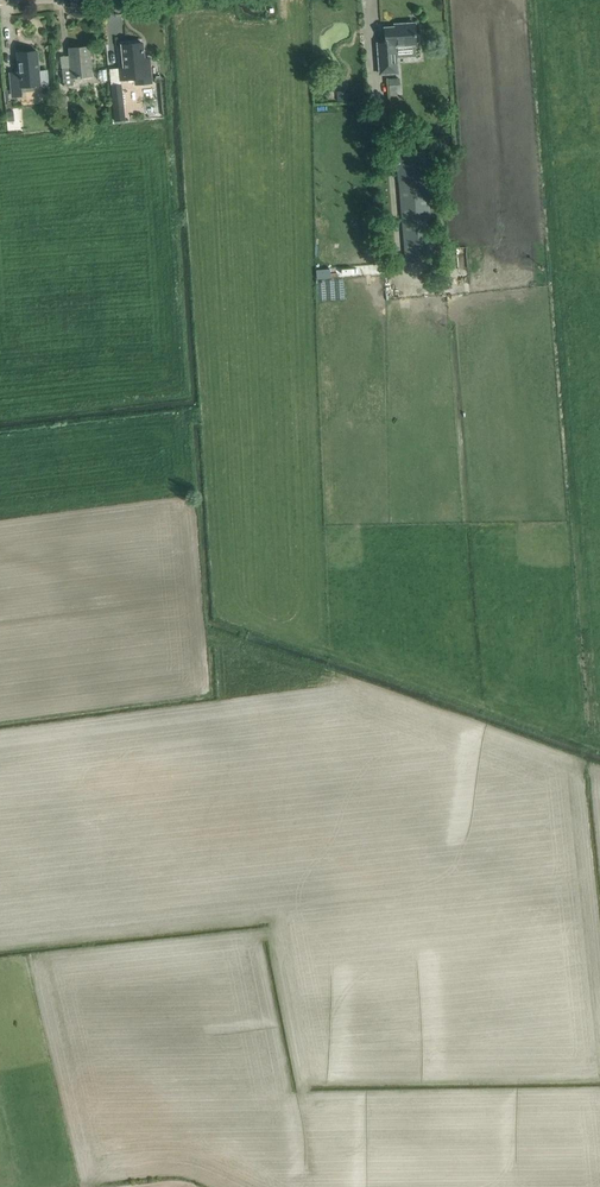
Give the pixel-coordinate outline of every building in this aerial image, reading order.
[(404,26),(385,27),(386,42),(379,43),(379,42),(378,42),(380,73),(398,72),(396,45),(416,44),(416,43),(420,41),(419,34),(415,33),(415,23),(404,23),(404,26)] [(120,75),(120,79),(135,78),(135,85),(152,83),(150,69),(149,57),(148,57),(149,58),(144,59),(142,42),(122,44),(126,74),(120,75)] [(61,66),(62,78),(63,85),(74,84),(73,76),(90,75),(89,47),(70,48),(71,66),(61,66)] [(20,72),(11,73),(12,85),(13,96),(23,95),(22,91),(22,84),(40,82),(38,62),(37,50),(18,52),(20,72)] [(400,77),(388,78),(389,91),(401,90),(400,77)] [(121,84),(111,85),(113,107),(114,107),(115,117),(124,115),(123,106),(124,106),(122,92),(121,84)] [(424,151),(397,153),(406,260),(433,258),(424,151)]
